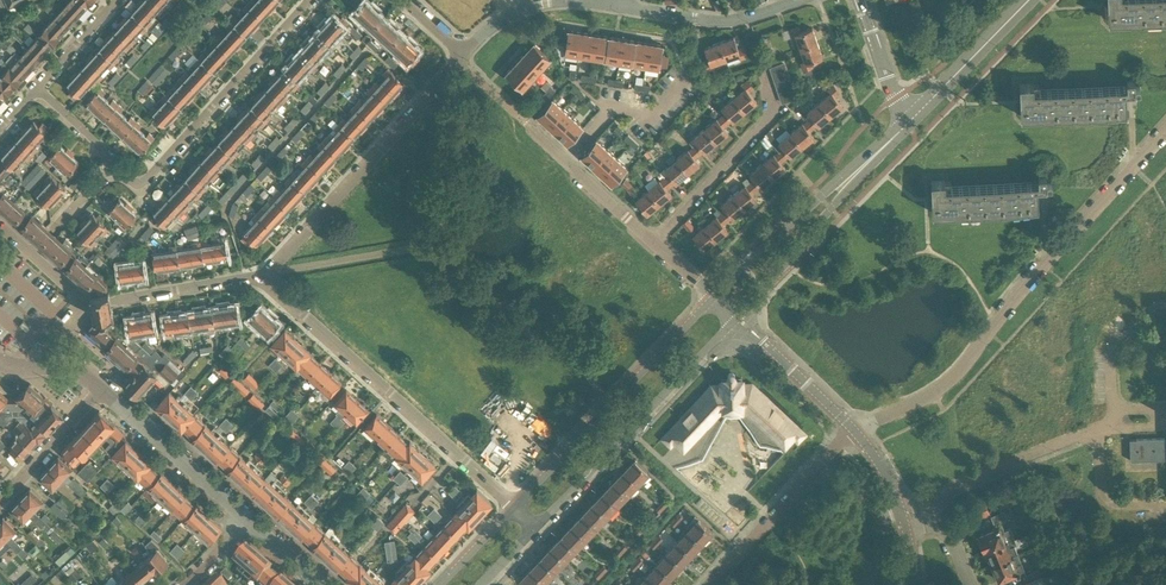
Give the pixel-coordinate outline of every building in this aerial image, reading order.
[(65,5),(78,17),(87,7),(79,0),(69,0),(65,5)] [(140,3),(152,14),(156,11),(159,14),(164,8),(155,0),(143,0),(140,3)] [(164,8),(169,3),(165,0),(155,0),(164,8)] [(178,4),(182,8),(186,4),(182,0),(178,4)] [(263,17),(271,8),(262,0),(256,0),(255,1),(254,0),(250,0),(247,4),(263,17)] [(278,0),(262,0),(271,8),(278,0)] [(360,24),(362,21),(373,9),(364,0),(357,7),(353,12),(354,12),(358,17),(353,22),(354,23),(358,26),(360,24)] [(1108,20),(1165,17),(1165,0),(1107,0),(1108,20)] [(152,14),(140,3),(132,12),(147,26),(152,21),(149,18),(152,14)] [(178,13),(182,8),(178,4),(173,9),(178,13)] [(254,26),(263,17),(247,4),(243,8),(241,6),(237,11),(239,13),(254,26)] [(65,5),(55,15),(69,27),(78,17),(65,5)] [(360,24),(363,27),(368,32),(382,17),(373,9),(362,21),(360,24)] [(210,10),(206,15),(210,19),(214,14),(210,10)] [(143,32),(147,26),(132,12),(124,21),(136,32),(139,29),(143,32)] [(246,35),(254,26),(239,13),(231,21),(231,22),(246,35)] [(55,15),(46,25),(60,37),(69,27),(55,15)] [(206,24),(210,19),(206,15),(201,20),(206,24)] [(334,15),(325,24),(337,35),(345,26),(346,26),(345,25),(348,22),(347,20),(342,16),(338,19),(334,15)] [(238,45),(246,35),(231,22),(231,21),(227,17),(223,22),(222,21),(218,26),(223,30),(223,31),(226,34),(238,45)] [(368,32),(374,37),(377,40),(391,25),(382,17),(368,32)] [(170,22),(170,21),(166,18),(161,22),(166,26),(170,22)] [(116,31),(131,44),(136,39),(133,36),(136,32),(124,21),(116,31)] [(166,26),(161,22),(157,27),(155,24),(151,29),(153,32),(157,35),(166,26)] [(334,39),(337,35),(325,24),(317,33),(332,47),(337,42),(334,39)] [(33,31),(37,35),(51,47),(60,37),(46,25),(41,31),(37,27),(35,29),(33,31)] [(348,30),(353,34),(357,30),(352,25),(349,29),(348,30)] [(400,33),(391,25),(377,40),(387,49),(400,33)] [(800,48),(817,42),(812,28),(800,32),(798,26),(789,29),(792,36),(795,35),(800,48)] [(198,32),(194,28),(189,33),(193,37),(198,32)] [(358,38),(362,34),(357,30),(353,34),(358,38)] [(578,55),(582,32),(568,30),(565,53),(578,55)] [(126,50),(131,44),(116,31),(107,40),(120,51),(123,47),(126,50)] [(238,45),(226,34),(223,31),(214,40),(230,54),(238,45)] [(145,40),(149,44),(157,35),(153,32),(145,40)] [(578,55),(592,57),(595,34),(582,32),(578,55)] [(193,37),(189,33),(185,38),(189,41),(193,37)] [(317,33),(309,42),(324,56),(327,53),(332,47),(317,33)] [(409,42),(400,33),(387,49),(392,54),(395,50),(398,54),(409,42)] [(609,36),(595,34),(592,57),(605,59),(609,36)] [(37,35),(28,45),(41,58),(51,47),(37,35)] [(13,47),(10,43),(11,43),(4,36),(1,39),(8,45),(5,48),(9,51),(13,47)] [(619,61),(622,39),(609,36),(605,59),(619,61)] [(719,42),(725,59),(738,55),(740,59),(747,56),(744,47),(738,49),(734,37),(719,42)] [(367,43),(371,47),(375,43),(370,38),(367,43)] [(632,64),(636,41),(622,39),(619,61),(632,64)] [(120,51),(107,40),(99,49),(115,62),(119,57),(116,54),(120,51)] [(145,49),(149,44),(145,40),(141,45),(145,49)] [(222,63),(230,54),(214,40),(206,49),(222,63)] [(650,43),(636,41),(632,64),(646,66),(650,43)] [(177,46),(181,50),(183,51),(186,47),(181,42),(177,46)] [(309,42),(300,51),(316,65),(321,60),(324,56),(309,42)] [(419,50),(409,42),(398,54),(408,62),(409,62),(412,65),(417,58),(414,55),(419,50)] [(725,59),(719,42),(705,47),(709,59),(703,61),(707,70),(714,68),(712,64),(725,59)] [(817,42),(800,48),(805,61),(801,63),(803,70),(805,69),(811,67),(812,67),(810,61),(822,57),(817,42)] [(380,47),(375,43),(371,47),(376,51),(380,47)] [(534,43),(524,53),(541,69),(551,58),(534,43)] [(650,43),(646,66),(660,68),(663,45),(650,43)] [(28,45),(20,55),(19,56),(32,68),(41,58),(28,45)] [(358,45),(354,50),(358,54),(362,49),(358,45)] [(177,46),(173,51),(177,55),(181,50),(177,46)] [(115,62),(99,49),(91,58),(103,69),(107,65),(110,68),(115,62)] [(206,49),(198,58),(213,72),(222,63),(206,49)] [(354,59),(358,54),(354,50),(349,55),(354,59)] [(23,78),(32,68),(19,56),(20,55),(15,51),(13,54),(6,62),(10,66),(23,78)] [(173,60),(177,55),(173,51),(168,56),(173,60)] [(311,71),(316,65),(300,51),(292,60),(309,76),(310,74),(309,74),(311,71)] [(524,53),(515,63),(532,79),(541,69),(524,53)] [(129,59),(133,62),(137,57),(133,54),(129,59)] [(389,63),(393,59),(389,55),(385,59),(389,63)] [(366,56),(361,61),(366,65),(370,60),(366,56)] [(6,62),(1,58),(0,58),(0,63),(2,65),(1,65),(2,66),(0,69),(0,73),(2,75),(1,76),(14,88),(23,78),(10,66),(6,62)] [(91,58),(83,67),(98,81),(103,75),(100,72),(103,69),(91,58)] [(205,81),(213,72),(198,58),(193,63),(190,67),(205,81)] [(124,63),(128,67),(129,67),(133,62),(129,59),(124,63)] [(394,68),(398,64),(393,59),(389,63),(394,68)] [(292,60),(284,69),(299,83),(304,78),(306,79),(309,76),(292,60)] [(361,70),(366,65),(361,61),(357,66),(361,70)] [(506,74),(523,89),(532,79),(515,63),(506,74)] [(161,72),(165,67),(161,64),(157,68),(161,72)] [(346,67),(342,64),(337,68),(342,72),(346,67)] [(770,69),(773,76),(786,71),(784,64),(770,69)] [(83,67),(75,76),(87,87),(90,83),(93,86),(98,81),(83,67)] [(161,72),(165,76),(169,71),(165,67),(161,72)] [(197,90),(205,81),(190,67),(187,70),(182,76),(197,90)] [(161,72),(157,68),(152,73),(156,77),(161,72)] [(337,77),(342,72),(337,68),(333,73),(337,77)] [(388,68),(383,74),(379,78),(394,91),(403,82),(388,68)] [(291,92),(294,89),(299,83),(284,69),(276,78),(291,92)] [(775,82),(788,78),(786,71),(773,76),(775,82)] [(116,80),(121,76),(117,72),(112,77),(116,80)] [(161,72),(156,77),(160,81),(165,76),(161,72)] [(156,77),(152,73),(148,78),(152,82),(156,77)] [(349,74),(345,79),(349,83),(353,78),(349,74)] [(831,74),(829,76),(827,78),(831,83),(835,79),(831,74)] [(5,98),(14,88),(1,76),(0,77),(0,94),(5,98)] [(80,94),(87,87),(75,76),(68,84),(72,87),(68,93),(74,98),(79,93),(80,94)] [(180,84),(178,87),(177,88),(189,99),(197,90),(182,76),(177,81),(180,84)] [(559,86),(563,82),(557,76),(554,81),(555,82),(559,86)] [(112,85),(116,80),(112,77),(108,82),(112,85)] [(156,77),(152,82),(156,85),(160,81),(156,77)] [(276,78),(268,88),(283,101),(291,92),(276,78)] [(386,100),(394,91),(379,78),(376,81),(371,87),(386,100)] [(791,84),(788,78),(775,82),(777,89),(791,84)] [(345,79),(341,84),(345,88),(349,83),(345,79)] [(1127,86),(1037,89),(1033,89),(1033,83),(1019,83),(1020,115),(1126,112),(1125,92),(1135,92),(1135,91),(1140,91),(1140,84),(1134,84),(1134,79),(1126,79),(1127,86)] [(146,80),(142,85),(146,89),(150,84),(146,80)] [(744,88),(733,97),(745,111),(757,101),(749,91),(753,87),(747,80),(741,85),(744,88)] [(321,86),(325,90),(329,85),(325,81),(321,86)] [(555,82),(546,92),(550,96),(559,86),(555,82)] [(150,84),(146,89),(150,92),(154,87),(150,84)] [(181,108),(189,99),(177,88),(178,87),(174,84),(165,94),(181,108)] [(793,91),(791,84),(777,89),(780,96),(793,91)] [(137,90),(141,94),(146,89),(142,85),(137,90)] [(570,89),(576,94),(579,90),(574,85),(570,89)] [(819,102),(830,116),(842,106),(834,96),(839,92),(833,85),(827,90),(830,93),(819,102)] [(321,95),(325,90),(321,86),(317,91),(321,95)] [(86,102),(95,111),(106,98),(102,95),(105,92),(100,87),(96,90),(95,89),(88,95),(90,97),(86,102)] [(386,100),(371,87),(366,92),(363,96),(366,99),(378,109),(386,100)] [(259,97),(272,108),(275,110),(283,101),(268,88),(259,97)] [(146,89),(141,94),(145,97),(150,92),(146,89)] [(581,99),(585,95),(579,90),(576,94),(581,99)] [(782,102),(792,99),(795,98),(793,91),(780,96),(782,102)] [(305,104),(309,108),(313,103),(317,98),(310,92),(305,97),(308,100),(306,102),(305,104)] [(328,97),(333,101),(337,96),(333,92),(328,97)] [(545,101),(550,96),(546,92),(541,97),(545,101)] [(172,117),(181,108),(165,94),(160,99),(164,102),(160,106),(172,117)] [(378,109),(366,99),(363,96),(355,105),(370,119),(378,109)] [(251,106),(267,119),(275,110),(272,108),(259,97),(251,106)] [(328,97),(324,102),(329,106),(333,101),(328,97)] [(733,121),(745,111),(733,97),(721,107),(726,112),(722,116),(728,123),(732,119),(733,121)] [(95,111),(104,119),(118,103),(113,98),(110,102),(108,100),(106,98),(95,111)] [(547,125),(563,108),(553,98),(537,115),(547,125)] [(586,103),(591,109),(595,104),(589,99),(586,103)] [(807,120),(814,128),(818,124),(819,125),(830,116),(819,102),(807,111),(812,117),(807,120)] [(113,127),(124,115),(121,112),(123,108),(118,103),(104,119),(113,127)] [(305,113),(309,108),(305,104),(300,109),(305,113)] [(362,128),(370,119),(355,105),(350,110),(346,114),(362,128)] [(149,112),(164,126),(172,117),(160,106),(157,109),(154,106),(149,112)] [(243,115),(255,126),(258,128),(267,119),(251,106),(243,115)] [(547,125),(557,134),(573,117),(563,108),(547,125)] [(316,111),(312,115),(316,119),(321,114),(316,111)] [(362,128),(346,114),(343,117),(338,123),(354,137),(362,128)] [(113,127),(122,135),(136,120),(131,115),(128,118),(124,115),(113,127)] [(243,115),(235,124),(250,137),(258,128),(255,126),(243,115)] [(312,124),(316,119),(312,115),(308,120),(312,124)] [(724,126),(728,123),(722,116),(718,119),(717,118),(705,128),(716,142),(728,132),(724,126)] [(573,117),(557,134),(568,144),(583,127),(573,117)] [(292,118),(288,122),(292,126),(297,121),(292,118)] [(33,120),(25,130),(38,142),(47,132),(45,131),(48,127),(42,122),(39,125),(33,120)] [(122,135),(131,143),(142,131),(139,128),(142,125),(136,120),(122,135)] [(790,133),(802,146),(814,137),(809,131),(814,128),(807,120),(803,124),(802,123),(790,133)] [(288,131),(292,126),(288,122),(284,127),(288,131)] [(346,146),(354,137),(338,123),(333,128),(337,131),(334,134),(333,135),(346,146)] [(250,137),(235,124),(227,133),(242,146),(250,137)] [(614,129),(620,134),(624,130),(618,125),(614,129)] [(704,152),(716,142),(705,128),(689,141),(699,154),(703,151),(704,152)] [(300,129),(296,134),(300,137),(304,133),(300,129)] [(25,130),(17,139),(33,153),(38,148),(35,145),(38,142),(25,130)] [(142,131),(131,143),(141,152),(155,136),(149,131),(146,134),(142,131)] [(338,155),(346,146),(333,135),(334,134),(331,131),(322,141),(338,155)] [(227,133),(219,142),(234,155),(242,146),(227,133)] [(802,146),(790,133),(779,142),(783,148),(779,151),(785,159),(789,155),(790,156),(802,146)] [(300,137),(296,134),(292,138),(296,142),(300,137)] [(630,144),(634,139),(628,134),(624,139),(630,144)] [(276,144),(280,139),(276,136),(272,141),(276,144)] [(17,139),(9,148),(22,160),(25,156),(28,159),(33,153),(17,139)] [(581,156),(591,165),(607,148),(596,139),(581,156)] [(639,144),(634,139),(630,144),(635,149),(639,144)] [(268,145),(271,149),(272,149),(276,144),(272,141),(268,145)] [(329,164),(338,155),(322,141),(317,146),(314,150),(329,164)] [(688,149),(676,159),(688,173),(700,163),(695,158),(699,154),(689,141),(684,145),(688,149)] [(234,155),(219,142),(210,151),(226,164),(234,155)] [(58,165),(69,153),(60,144),(46,160),(51,165),(54,162),(58,165)] [(279,152),(284,155),(288,151),(284,147),(279,152)] [(22,160),(9,148),(0,157),(0,158),(16,171),(17,171),(21,166),(18,163),(22,160)] [(602,175),(617,158),(607,148),(591,165),(602,175)] [(252,155),(256,159),(260,162),(264,158),(256,150),(252,155)] [(314,150),(306,159),(321,173),(329,164),(314,150)] [(210,151),(202,160),(217,173),(226,164),(210,151)] [(762,164),(773,177),(785,168),(781,162),(785,159),(779,151),(774,155),(774,154),(762,164)] [(284,155),(279,152),(275,156),(279,160),(284,155)] [(69,153),(58,165),(67,174),(68,173),(71,176),(77,170),(74,167),(79,161),(69,153)] [(0,187),(4,183),(10,190),(16,183),(22,176),(21,175),(17,171),(16,171),(0,158),(0,187)] [(617,158),(602,175),(612,184),(627,167),(617,158)] [(260,162),(256,159),(251,163),(256,167),(260,162)] [(313,182),(321,173),(306,159),(302,164),(299,161),(295,165),(297,167),(297,168),(313,182)] [(676,183),(688,173),(676,159),(660,172),(664,177),(671,185),(675,182),(676,183)] [(202,160),(194,169),(209,183),(212,179),(217,173),(202,160)] [(37,172),(42,167),(38,163),(33,168),(37,172)] [(755,179),(750,182),(756,190),(761,186),(761,187),(773,177),(762,164),(750,173),(755,179)] [(271,169),(267,165),(263,170),(267,174),(271,169)] [(37,172),(42,176),(46,171),(42,167),(37,172)] [(29,173),(33,176),(37,172),(33,168),(29,173)] [(297,168),(289,177),(305,191),(313,182),(297,168)] [(201,192),(206,186),(209,183),(194,169),(186,178),(201,192)] [(267,174),(263,170),(257,177),(261,180),(267,174)] [(33,176),(37,180),(42,176),(37,172),(33,176)] [(248,176),(247,176),(243,172),(239,176),(243,180),(248,176)] [(29,181),(33,176),(29,173),(25,177),(29,181)] [(48,183),(44,186),(57,198),(66,188),(50,174),(45,180),(48,183)] [(933,212),(1038,207),(1037,187),(1046,187),(1046,186),(1052,186),(1052,180),(1046,180),(1046,175),(1038,175),(1038,182),(945,186),(944,180),(931,180),(932,212),(933,212)] [(37,180),(33,176),(29,181),(33,185),(37,180)] [(239,185),(243,180),(239,176),(235,181),(239,185)] [(25,177),(21,182),(25,186),(29,181),(25,177)] [(297,200),(305,191),(289,177),(284,182),(281,186),(297,200)] [(659,180),(648,190),(659,204),(671,194),(666,189),(671,185),(664,177),(660,181),(659,180)] [(186,178),(178,187),(190,198),(193,194),(196,197),(201,192),(186,178)] [(625,179),(621,183),(626,187),(632,195),(637,191),(630,183),(625,179)] [(33,185),(29,181),(25,186),(29,189),(33,185)] [(752,193),(756,190),(750,182),(746,186),(745,185),(733,194),(745,208),(756,199),(752,193)] [(16,183),(10,190),(4,183),(0,187),(0,208),(40,244),(93,292),(91,293),(92,299),(93,305),(95,317),(97,317),(86,330),(105,347),(133,373),(125,382),(138,394),(155,376),(154,375),(160,368),(166,362),(169,359),(170,358),(165,354),(163,356),(155,349),(151,354),(146,350),(142,345),(134,338),(130,334),(129,334),(128,333),(123,332),(118,338),(108,328),(113,322),(112,314),(113,314),(111,302),(109,292),(109,289),(107,290),(106,284),(95,273),(69,250),(73,246),(65,238),(62,241),(51,231),(41,222),(49,213),(16,183)] [(251,183),(247,188),(251,191),(255,187),(251,183)] [(48,207),(57,198),(44,186),(41,190),(38,187),(33,193),(48,207)] [(297,200),(281,186),(278,190),(273,195),(289,209),(297,200)] [(186,201),(190,198),(178,187),(169,196),(185,210),(189,204),(186,201)] [(247,188),(242,192),(247,196),(251,191),(247,188)] [(223,195),(227,199),(231,194),(227,190),(223,195)] [(647,214),(659,204),(648,190),(636,200),(647,214)] [(239,196),(249,204),(253,200),(250,197),(253,194),(251,191),(247,196),(242,192),(239,196)] [(722,213),(728,221),(732,217),(733,218),(745,208),(733,194),(721,204),(726,210),(722,213)] [(223,204),(227,199),(223,195),(218,200),(223,204)] [(281,218),(289,209),(273,195),(268,200),(265,204),(281,218)] [(169,196),(161,205),(173,216),(176,219),(185,210),(169,196)] [(117,218),(128,206),(119,198),(114,203),(111,200),(105,206),(109,209),(108,210),(117,218)] [(203,209),(207,213),(211,208),(207,204),(203,209)] [(273,227),(281,218),(265,204),(262,207),(257,213),(273,227)] [(173,216),(161,205),(153,214),(158,219),(155,222),(161,228),(164,224),(165,225),(173,216)] [(138,215),(128,206),(117,218),(121,222),(118,225),(124,230),(138,215)] [(207,213),(203,209),(198,214),(203,218),(207,213)] [(94,213),(85,223),(97,234),(100,230),(103,233),(109,227),(94,213)] [(264,236),(273,227),(257,213),(248,222),(264,236)] [(716,216),(705,225),(716,239),(728,230),(723,224),(728,221),(722,213),(717,217),(716,216)] [(688,219),(683,223),(689,230),(694,227),(688,219)] [(264,236),(248,222),(240,232),(244,235),(241,239),(247,244),(250,241),(256,246),(264,236)] [(94,238),(97,234),(85,223),(76,232),(92,246),(97,241),(94,238)] [(145,230),(149,234),(154,229),(150,225),(145,230)] [(704,249),(716,239),(705,225),(693,235),(704,249)] [(149,234),(145,230),(141,235),(145,239),(149,234)] [(211,235),(212,243),(213,243),(216,260),(228,258),(225,240),(224,236),(217,237),(217,234),(211,235)] [(115,247),(122,240),(118,236),(111,243),(115,247)] [(122,240),(115,247),(120,250),(126,243),(122,240)] [(213,243),(212,243),(208,244),(207,240),(200,241),(204,262),(216,260),(213,243)] [(204,262),(200,241),(188,243),(191,264),(204,262)] [(105,250),(109,254),(115,247),(111,243),(105,250)] [(191,264),(188,243),(176,245),(179,266),(191,264)] [(165,252),(167,268),(179,266),(176,245),(169,247),(169,251),(165,252)] [(115,247),(109,254),(113,257),(120,250),(115,247)] [(155,271),(167,268),(165,252),(152,254),(155,271)] [(130,263),(133,279),(146,277),(142,256),(134,258),(135,262),(130,263)] [(121,281),(133,279),(130,263),(118,265),(121,281)] [(236,304),(224,306),(226,323),(231,322),(232,326),(240,325),(236,304)] [(224,306),(212,308),(214,325),(215,329),(222,328),(221,323),(226,323),(224,306)] [(259,327),(270,315),(260,306),(256,311),(252,308),(247,314),(250,318),(249,318),(259,327)] [(212,308),(200,311),(202,327),(214,325),(212,308)] [(198,328),(202,327),(200,311),(188,313),(191,333),(198,332),(198,328)] [(188,313),(175,315),(178,331),(183,330),(184,334),(191,333),(188,313)] [(139,316),(142,332),(143,336),(156,334),(152,314),(139,316)] [(175,315),(163,317),(167,337),(174,336),(173,332),(178,331),(175,315)] [(279,323),(270,315),(259,327),(262,330),(260,333),(265,339),(279,323)] [(134,338),(143,336),(142,332),(139,316),(127,318),(129,334),(130,334),(134,338)] [(23,319),(19,323),(27,331),(31,326),(23,319)] [(276,352),(282,358),(298,340),(285,329),(272,343),(278,349),(276,352)] [(237,342),(241,346),(245,342),(241,337),(237,342)] [(297,366),(309,353),(311,351),(298,340),(282,358),(288,363),(291,361),(297,366)] [(142,345),(146,350),(150,345),(145,341),(142,345)] [(250,346),(245,342),(241,346),(246,350),(250,346)] [(223,349),(227,353),(231,348),(227,344),(223,349)] [(155,349),(150,345),(146,350),(151,354),(155,349)] [(192,349),(188,354),(192,358),(196,354),(192,349)] [(219,354),(223,358),(227,353),(223,349),(219,354)] [(297,366),(308,376),(320,362),(309,353),(297,366)] [(188,363),(192,358),(188,354),(183,359),(188,363)] [(269,365),(272,368),(279,361),(275,358),(269,365)] [(166,385),(181,369),(169,359),(166,362),(160,368),(154,375),(155,376),(166,385)] [(279,361),(272,368),(276,371),(282,364),(279,361)] [(330,372),(320,362),(308,376),(318,385),(330,372)] [(218,371),(222,375),(227,369),(223,366),(218,371)] [(181,369),(175,376),(179,379),(185,372),(181,369)] [(226,379),(231,373),(227,369),(222,375),(226,379)] [(330,372),(318,385),(313,391),(317,394),(322,389),(329,395),(341,381),(330,372)] [(243,378),(247,382),(252,376),(249,373),(243,378)] [(798,441),(805,433),(752,383),(742,384),(742,379),(735,379),(735,376),(735,375),(734,374),(733,373),(732,373),(731,373),(730,373),(729,373),(728,374),(728,375),(727,376),(728,379),(721,380),(721,384),(710,387),(662,438),(671,447),(663,457),(677,469),(703,460),(726,417),(739,417),(759,446),(781,451),(783,453),(792,444),(793,445),(798,441)] [(256,380),(252,376),(247,382),(251,385),(256,380)] [(239,380),(235,377),(230,382),(233,386),(239,380)] [(242,384),(239,380),(233,386),(237,389),(242,384)] [(251,385),(255,389),(260,383),(256,380),(251,385)] [(37,418),(49,428),(62,413),(30,383),(16,398),(11,399),(11,411),(2,411),(2,413),(0,415),(0,429),(13,416),(13,415),(28,414),(30,412),(37,418)] [(241,393),(246,387),(242,384),(237,389),(241,393)] [(195,389),(191,385),(184,393),(188,397),(195,389)] [(249,390),(246,387),(241,393),(244,396),(249,390)] [(199,392),(195,389),(188,397),(191,400),(199,392)] [(331,422),(334,425),(341,417),(345,413),(358,399),(346,389),(334,403),(340,408),(336,413),(337,415),(331,422)] [(2,413),(2,411),(11,411),(11,399),(7,399),(0,392),(0,415),(2,413)] [(157,406),(169,417),(185,400),(179,394),(176,397),(170,392),(157,406)] [(248,399),(252,403),(257,397),(253,394),(248,399)] [(252,403),(255,406),(261,400),(257,397),(252,403)] [(358,399),(345,413),(349,416),(356,423),(369,409),(358,399)] [(183,427),(193,415),(199,409),(192,403),(191,405),(185,400),(169,417),(181,428),(183,427)] [(259,410),(264,404),(261,400),(255,406),(259,410)] [(273,400),(269,406),(276,412),(281,406),(273,400)] [(276,412),(269,406),(268,406),(266,409),(273,416),(276,412)] [(216,411),(212,407),(206,415),(209,418),(216,411)] [(289,419),(295,412),(292,409),(285,416),(289,419)] [(104,465),(113,455),(113,454),(98,441),(107,432),(116,440),(123,432),(99,411),(63,452),(76,464),(84,455),(85,456),(89,452),(104,465)] [(289,419),(292,423),(299,415),(295,412),(289,419)] [(376,437),(388,424),(377,414),(365,428),(376,437)] [(193,415),(183,427),(194,437),(204,425),(193,415)] [(219,425),(223,428),(230,421),(226,417),(219,425)] [(341,417),(334,425),(338,428),(344,421),(345,420),(341,417)] [(22,459),(49,428),(37,418),(30,426),(21,419),(12,431),(18,436),(8,447),(22,459)] [(233,424),(230,421),(223,428),(226,431),(233,424)] [(192,438),(204,449),(220,432),(214,426),(211,429),(206,424),(204,425),(194,437),(192,438)] [(386,446),(398,433),(388,424),(376,437),(386,446)] [(287,434),(290,438),(295,432),(292,429),(287,434)] [(226,437),(220,432),(204,449),(216,460),(217,458),(229,445),(223,440),(226,437)] [(295,432),(290,438),(294,441),(299,435),(295,432)] [(409,443),(398,433),(386,446),(397,456),(409,443)] [(299,435),(294,441),(298,444),(303,439),(299,435)] [(1165,439),(1165,437),(1129,439),(1130,460),(1165,459),(1165,457),(1165,439)] [(306,442),(303,439),(298,444),(301,448),(306,442)] [(126,440),(113,454),(113,455),(119,460),(117,463),(123,468),(138,451),(126,440)] [(410,441),(409,443),(397,456),(403,462),(401,465),(407,470),(422,452),(410,441)] [(310,445),(306,442),(301,448),(305,451),(310,445)] [(217,458),(229,469),(241,456),(229,445),(217,458)] [(295,457),(299,453),(295,449),(291,454),(295,457)] [(138,477),(149,464),(151,462),(138,451),(123,468),(129,474),(131,471),(138,477)] [(254,457),(258,460),(263,456),(259,452),(254,457)] [(316,461),(321,455),(318,452),(312,458),(316,461)] [(422,452),(407,470),(413,476),(415,473),(422,479),(435,464),(422,452)] [(325,459),(321,455),(316,461),(320,464),(325,459)] [(228,470),(240,481),(256,464),(249,458),(246,461),(241,456),(229,469),(228,470)] [(58,457),(49,467),(62,479),(66,474),(71,468),(58,457)] [(329,462),(325,459),(320,464),(324,468),(329,462)] [(635,459),(624,470),(638,484),(649,472),(635,459)] [(89,460),(77,473),(88,482),(102,465),(96,460),(93,464),(89,460)] [(346,471),(352,463),(349,460),(342,468),(346,471)] [(329,462),(324,468),(327,471),(332,465),(329,462)] [(346,471),(349,474),(356,466),(352,463),(346,471)] [(149,464),(138,477),(149,487),(161,474),(149,464)] [(252,492),(265,478),(259,472),(261,469),(256,464),(240,481),(252,492)] [(332,465),(327,471),(331,474),(336,469),(332,465)] [(53,489),(54,488),(62,479),(49,467),(40,478),(53,489)] [(624,470),(614,481),(628,494),(638,484),(624,470)] [(394,478),(397,481),(403,474),(400,471),(394,478)] [(162,472),(161,474),(149,487),(154,492),(152,495),(158,500),(174,483),(162,472)] [(66,474),(62,479),(81,495),(85,490),(66,474)] [(407,477),(403,474),(397,481),(401,484),(407,477)] [(101,486),(104,489),(111,482),(107,478),(101,486)] [(252,492),(264,503),(280,485),(274,480),(271,483),(265,478),(252,492)] [(618,505),(628,494),(614,481),(604,492),(618,505)] [(111,482),(104,489),(108,492),(114,485),(111,482)] [(174,483),(158,500),(164,506),(167,503),(172,508),(184,495),(185,493),(174,483)] [(276,514),(289,499),(284,494),(286,491),(280,485),(264,503),(276,514)] [(455,486),(452,489),(459,496),(460,495),(462,492),(455,486)] [(360,498),(367,490),(363,487),(357,495),(360,498)] [(55,501),(55,502),(67,513),(74,505),(62,494),(61,495),(54,488),(53,489),(48,494),(55,501)] [(30,489),(20,499),(33,511),(43,500),(30,489)] [(449,492),(456,499),(459,496),(452,489),(449,492)] [(463,498),(463,499),(480,515),(491,502),(477,489),(471,495),(468,493),(463,498)] [(370,493),(367,490),(360,498),(363,501),(370,493)] [(593,503),(607,516),(618,505),(604,492),(593,503)] [(308,505),(315,497),(311,494),(305,501),(308,505)] [(172,508),(184,519),(196,506),(184,495),(172,508)] [(469,527),(480,515),(463,499),(463,498),(460,495),(459,496),(456,499),(454,501),(458,504),(457,505),(460,507),(454,514),(467,525),(469,527)] [(315,497),(308,505),(311,508),(318,501),(315,497)] [(701,498),(696,504),(717,523),(722,517),(701,498)] [(20,499),(10,510),(23,522),(29,516),(33,511),(20,499)] [(276,514),(288,525),(304,508),(298,503),(296,505),(289,499),(276,514)] [(63,517),(67,513),(55,502),(50,507),(63,517)] [(128,502),(121,509),(125,512),(132,505),(128,502)] [(985,502),(970,509),(974,520),(989,513),(985,502)] [(395,532),(414,510),(406,503),(387,525),(395,532)] [(607,516),(593,503),(583,514),(597,527),(607,516)] [(108,508),(113,513),(117,510),(112,504),(108,508)] [(197,504),(196,506),(184,519),(190,524),(187,526),(194,532),(210,515),(197,504)] [(659,512),(664,507),(660,504),(656,509),(659,512)] [(301,536),(302,535),(314,522),(308,516),(310,514),(304,508),(288,525),(301,536)] [(434,508),(431,512),(438,518),(441,515),(434,508)] [(994,523),(1008,517),(1004,510),(991,516),(994,523)] [(33,511),(29,516),(41,527),(46,532),(51,528),(46,523),(46,522),(41,517),(33,511)] [(435,522),(438,518),(431,512),(428,515),(435,522)] [(50,518),(44,513),(41,517),(46,522),(50,518)] [(141,513),(134,520),(137,523),(144,516),(141,513)] [(327,521),(330,525),(337,518),(333,514),(327,521)] [(457,536),(467,525),(454,514),(448,521),(441,515),(438,518),(445,524),(444,524),(457,536)] [(583,514),(573,524),(587,538),(597,527),(583,514)] [(210,515),(194,532),(200,537),(202,535),(209,541),(222,526),(210,515)] [(116,516),(112,520),(117,525),(121,521),(116,516)] [(137,523),(141,527),(148,519),(144,516),(137,523)] [(371,524),(374,527),(381,520),(377,516),(371,524)] [(0,520),(0,534),(5,540),(23,559),(29,554),(10,535),(15,530),(3,517),(0,520)] [(674,526),(678,521),(675,518),(670,522),(674,526)] [(693,521),(686,528),(703,544),(712,534),(711,533),(712,531),(698,518),(694,522),(693,521)] [(384,523),(381,520),(374,527),(378,530),(384,523)] [(644,521),(639,526),(643,529),(648,525),(644,521)] [(314,522),(302,535),(314,545),(325,532),(314,522)] [(444,524),(435,535),(448,546),(457,536),(444,524)] [(576,549),(587,538),(573,524),(562,535),(576,549)] [(639,534),(643,529),(639,526),(635,530),(639,534)] [(1148,526),(1149,539),(1165,538),(1165,526),(1148,526)] [(1014,539),(1010,529),(1000,532),(998,527),(977,535),(983,551),(987,550),(1014,539)] [(694,554),(703,544),(686,528),(679,536),(681,537),(678,539),(693,553),(694,554)] [(1043,528),(1034,532),(1036,538),(1045,534),(1043,528)] [(411,533),(419,539),(422,536),(415,529),(411,533)] [(105,530),(102,533),(106,538),(110,534),(105,530)] [(151,534),(158,540),(162,537),(154,530),(151,534)] [(53,531),(49,535),(57,542),(61,538),(53,531)] [(312,547),(324,557),(340,540),(334,534),(331,537),(325,532),(314,545),(312,547)] [(415,543),(419,539),(411,533),(408,536),(415,543)] [(438,557),(448,546),(435,535),(425,545),(438,557)] [(562,535),(552,546),(566,560),(576,549),(562,535)] [(659,535),(654,540),(658,543),(662,539),(659,535)] [(37,542),(42,547),(46,543),(40,538),(37,542)] [(108,543),(103,538),(99,542),(104,547),(108,543)] [(146,560),(155,570),(156,572),(168,562),(157,549),(160,546),(151,538),(144,544),(151,553),(145,558),(146,560)] [(93,539),(87,545),(94,551),(99,545),(93,539)] [(428,567),(438,557),(425,545),(419,539),(415,543),(422,549),(416,556),(428,567)] [(678,539),(668,551),(682,564),(693,553),(678,539)] [(992,564),(1018,554),(1014,546),(1017,545),(1014,539),(987,550),(992,564)] [(346,545),(340,540),(324,557),(336,568),(337,566),(349,554),(343,548),(346,545)] [(654,548),(658,543),(654,540),(650,544),(654,548)] [(173,553),(181,546),(177,543),(170,550),(173,553)] [(54,558),(60,564),(60,565),(76,550),(70,544),(54,558)] [(181,546),(173,553),(177,557),(184,550),(181,546)] [(556,570),(566,560),(552,546),(542,557),(556,570)] [(258,559),(246,548),(232,562),(239,568),(237,571),(242,576),(258,559)] [(619,556),(623,551),(619,548),(615,553),(619,556)] [(672,576),(682,564),(668,551),(658,562),(672,576)] [(337,566),(348,576),(360,563),(354,557),(349,554),(337,566)] [(1018,554),(992,564),(999,580),(1024,570),(1021,563),(1018,554)] [(401,565),(418,581),(430,569),(428,567),(416,556),(410,562),(407,559),(401,565)] [(556,570),(542,557),(531,568),(546,581),(556,570)] [(638,557),(634,562),(638,565),(642,561),(638,557)] [(257,584),(269,571),(270,570),(258,559),(242,576),(249,582),(251,579),(257,584)] [(132,571),(141,582),(155,570),(146,560),(132,571)] [(69,562),(63,567),(70,574),(75,569),(69,562)] [(634,570),(638,565),(634,562),(630,567),(634,570)] [(660,584),(664,584),(672,576),(658,562),(647,574),(660,584)] [(360,563),(348,576),(347,578),(355,584),(363,584),(375,572),(369,566),(367,569),(360,563)] [(418,581),(401,565),(396,571),(399,574),(393,580),(397,584),(396,584),(415,584),(418,581)] [(599,570),(603,573),(607,569),(603,565),(599,570)] [(56,573),(60,577),(65,572),(62,568),(56,573)] [(546,581),(531,568),(521,579),(527,584),(542,584),(546,581)] [(47,569),(42,574),(45,577),(51,573),(47,569)] [(81,575),(75,569),(70,574),(69,574),(74,581),(81,575)] [(1026,582),(1042,577),(1038,569),(1023,575),(1026,582)] [(141,582),(132,571),(124,578),(123,577),(117,582),(120,584),(137,584),(141,582)] [(221,575),(228,582),(231,578),(225,571),(221,575)] [(269,571),(257,584),(258,584),(278,584),(281,582),(269,571)] [(379,580),(381,577),(375,572),(363,584),(384,584),(379,580)] [(647,574),(637,584),(660,584),(647,574)] [(1026,582),(1027,584),(1044,584),(1046,584),(1042,577),(1026,582)]
